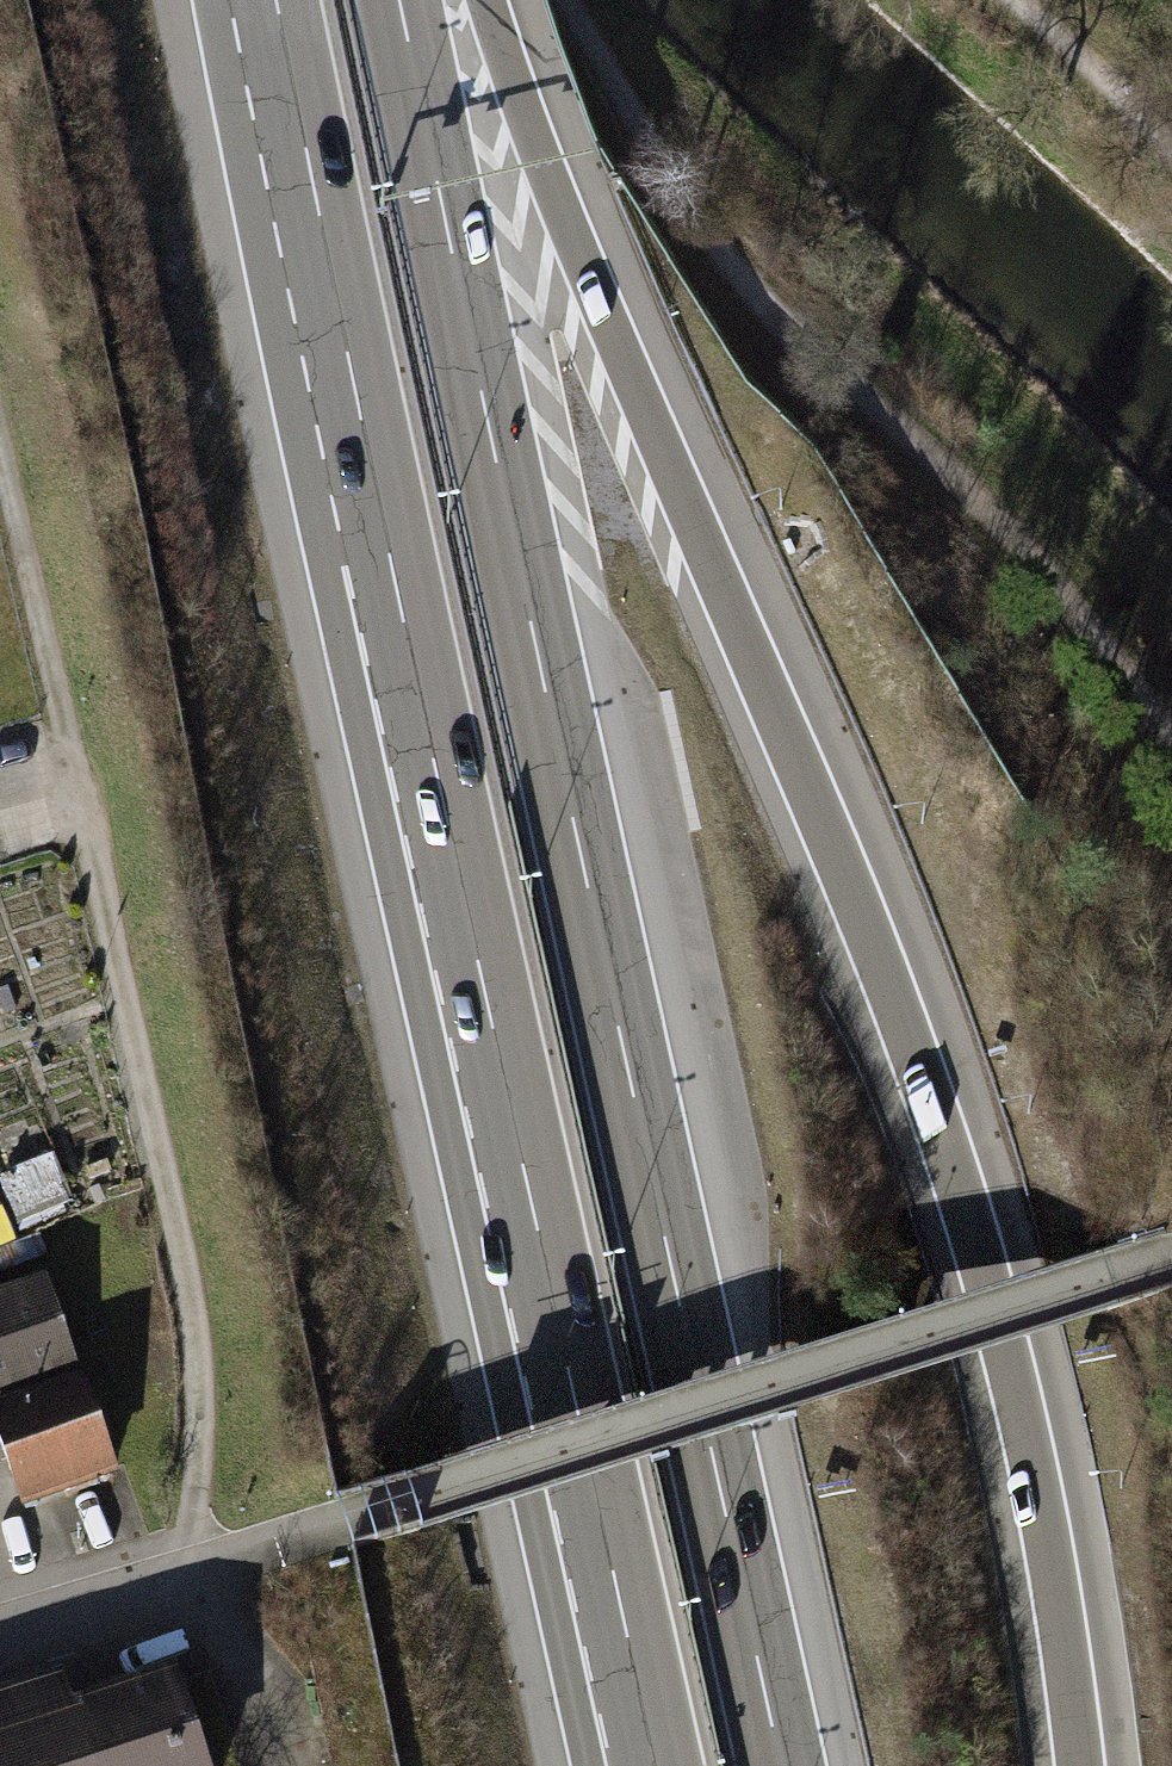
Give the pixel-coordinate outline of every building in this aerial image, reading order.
[(85,1371),(53,1278),(0,1296),(0,1400),(85,1371)] [(27,1503),(121,1468),(91,1388),(0,1422),(0,1432),(27,1503)] [(0,1729),(0,1765),(191,1765),(160,1675),(0,1729)]
